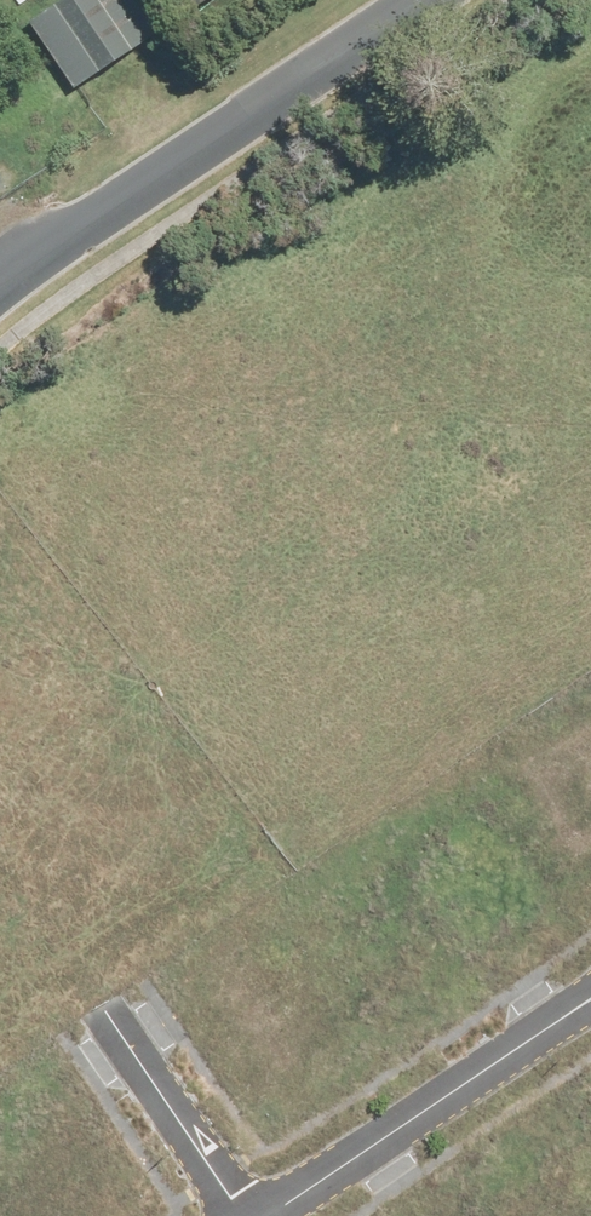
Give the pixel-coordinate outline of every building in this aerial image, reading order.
[(28,21),(74,92),(163,36),(140,0),(62,0),(28,21)] [(188,15),(212,0),(179,0),(188,15)]
